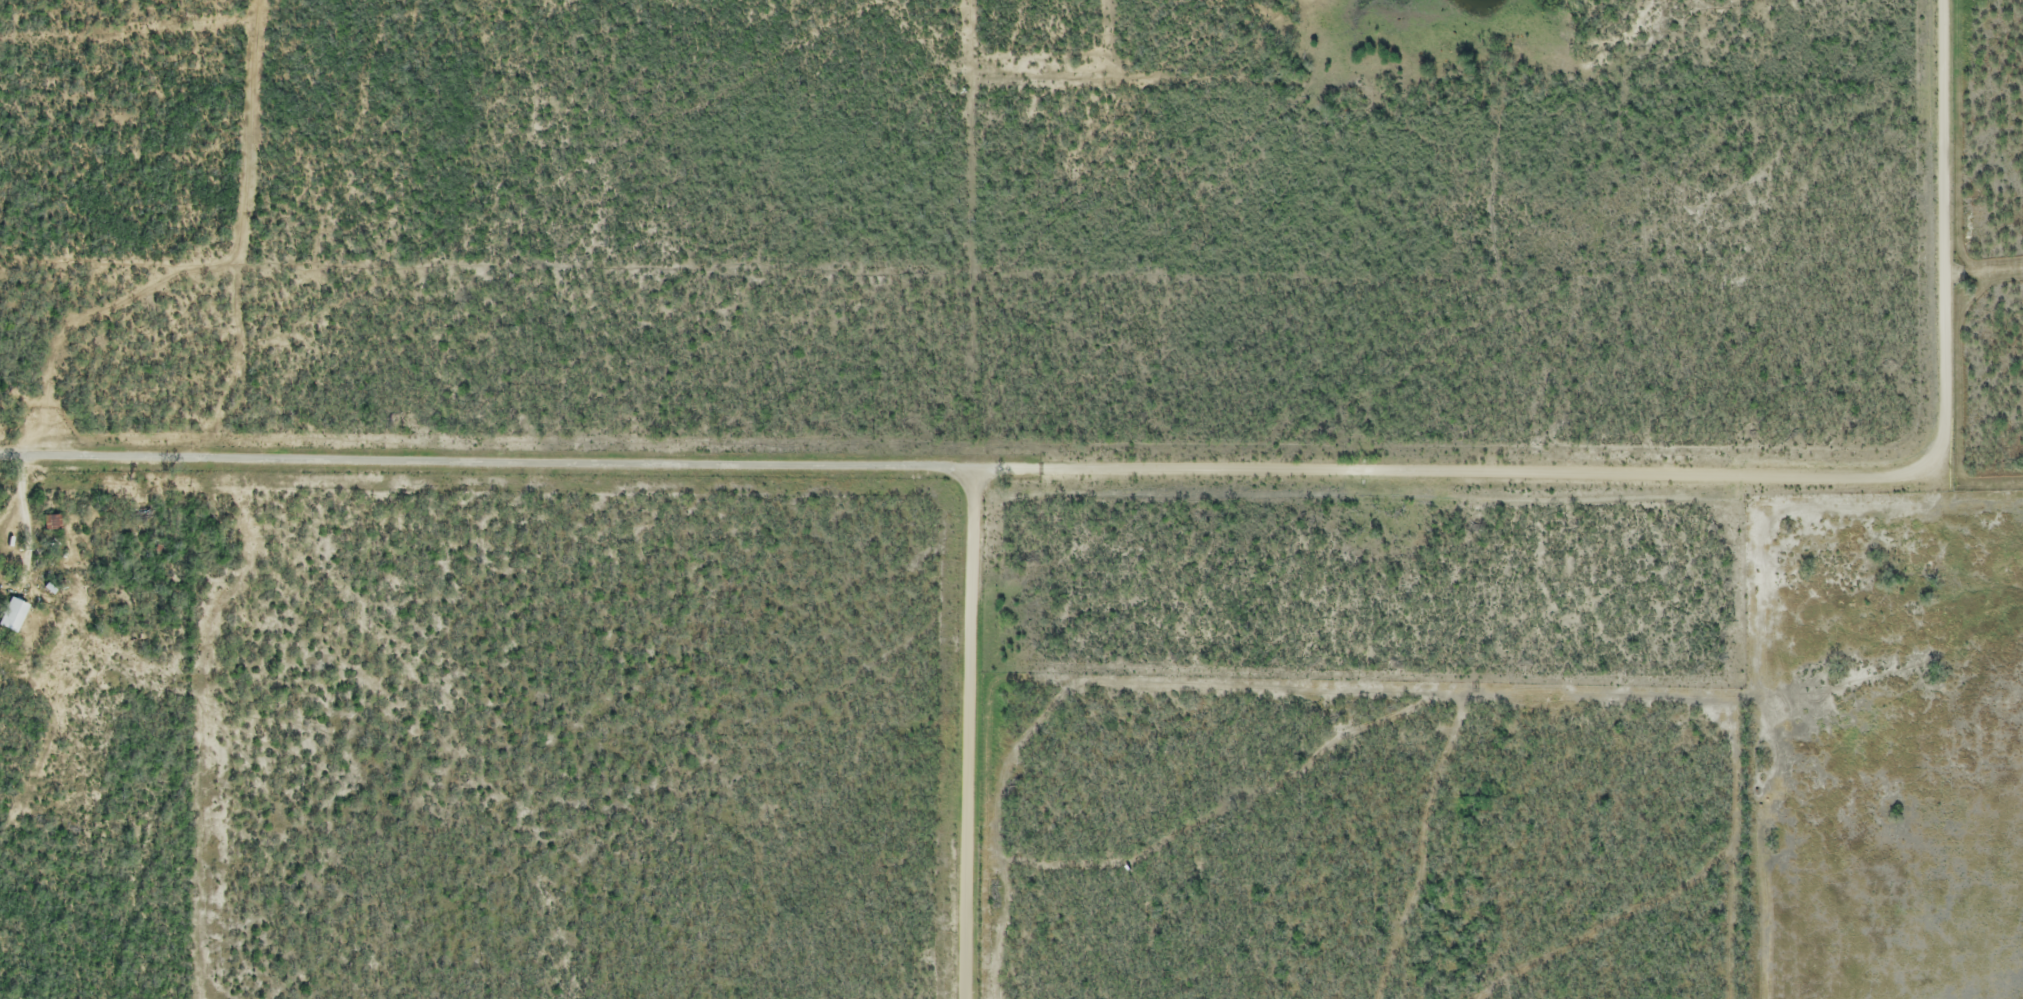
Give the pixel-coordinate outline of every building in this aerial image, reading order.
[(61,532),(61,518),(44,517),(44,532),(61,532)] [(10,599),(0,619),(0,628),(15,636),(29,608),(10,599)]
